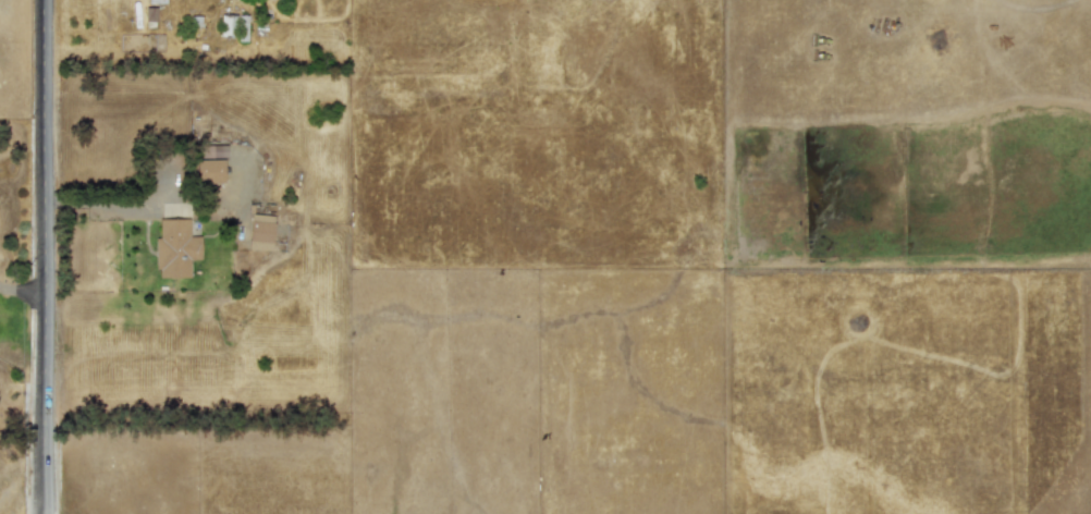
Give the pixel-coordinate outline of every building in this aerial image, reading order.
[(236,37),(236,15),(221,15),(220,37),(236,37)] [(225,158),(226,146),(197,145),(197,157),(225,158)] [(195,160),(196,183),(223,183),(222,159),(195,160)] [(248,249),(271,250),(273,216),(249,215),(248,249)] [(188,219),(156,219),(157,278),(189,278),(189,259),(200,259),(200,236),(188,236),(188,219)]
